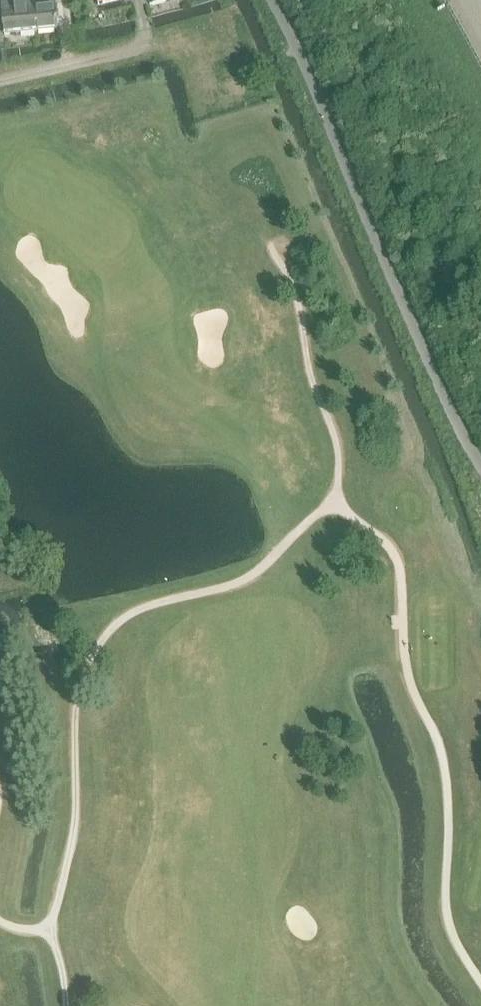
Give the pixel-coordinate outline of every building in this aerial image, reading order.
[(3,37),(36,34),(33,0),(22,0),(15,1),(15,0),(0,0),(0,3),(3,37)] [(36,34),(56,32),(53,0),(33,0),(36,34)]
